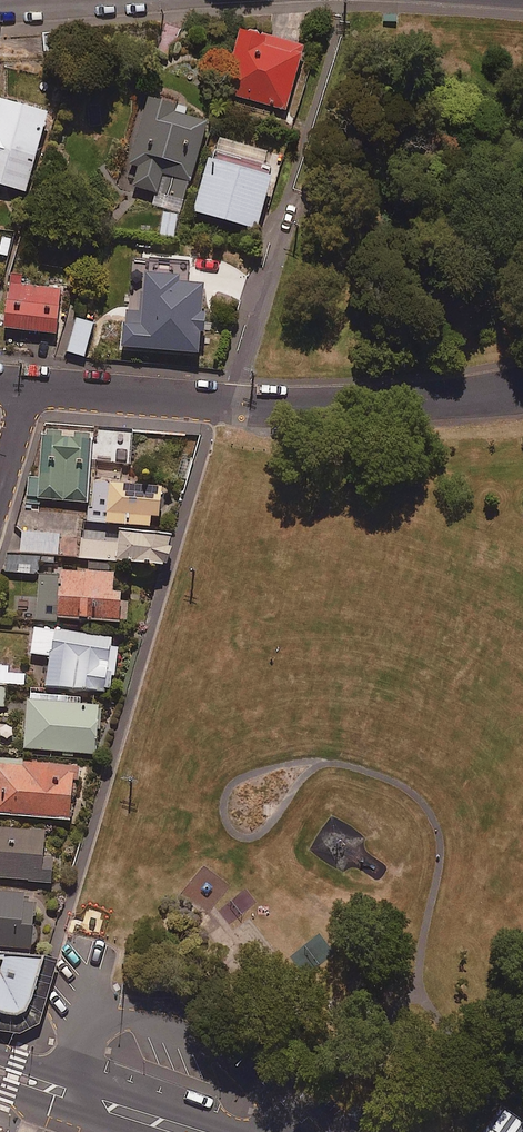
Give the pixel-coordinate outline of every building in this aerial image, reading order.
[(301,42),(239,26),(222,91),(284,107),(301,42)] [(175,102),(148,94),(122,180),(182,199),(207,116),(174,106),(175,102)] [(0,95),(0,183),(23,190),(47,109),(0,95)] [(266,148),(218,135),(215,149),(263,162),(266,148)] [(270,170),(207,153),(192,208),(254,225),(270,170)] [(176,212),(162,210),(158,233),(172,235),(176,212)] [(197,351),(202,280),(179,279),(180,271),(162,270),(163,260),(144,259),(139,317),(126,316),(123,345),(197,351)] [(20,271),(10,270),(4,326),(54,331),(58,286),(19,282),(20,271)] [(92,320),(75,315),(66,349),(83,354),(92,320)] [(27,476),(26,502),(40,503),(40,497),(85,500),(89,428),(40,426),(37,476),(27,476)] [(95,433),(95,462),(130,462),(131,434),(95,433)] [(158,481),(94,478),(93,504),(88,504),(88,519),(148,521),(148,512),(157,512),(158,481)] [(168,526),(84,523),(83,537),(80,537),(79,556),(167,559),(168,526)] [(58,531),(21,531),(21,550),(57,550),(58,531)] [(38,552),(6,552),(6,571),(37,571),(38,552)] [(110,584),(110,567),(51,567),(51,572),(37,572),(38,616),(116,615),(116,584),(110,584)] [(108,634),(33,624),(30,651),(49,654),(45,682),(106,690),(109,674),(112,675),(116,644),(107,643),(108,634)] [(6,671),(6,666),(0,666),(0,704),(6,704),(6,687),(23,687),(23,671),(6,671)] [(93,752),(97,701),(79,700),(79,695),(27,692),(23,747),(93,752)] [(0,757),(0,813),(67,818),(71,762),(0,757)] [(49,880),(51,860),(41,859),(44,829),(0,825),(0,876),(49,880)] [(0,888),(0,944),(28,947),(34,891),(0,888)] [(37,954),(0,951),(0,1015),(15,1020),(37,954)] [(499,1103),(480,1131),(518,1131),(522,1124),(522,1119),(499,1103)]
